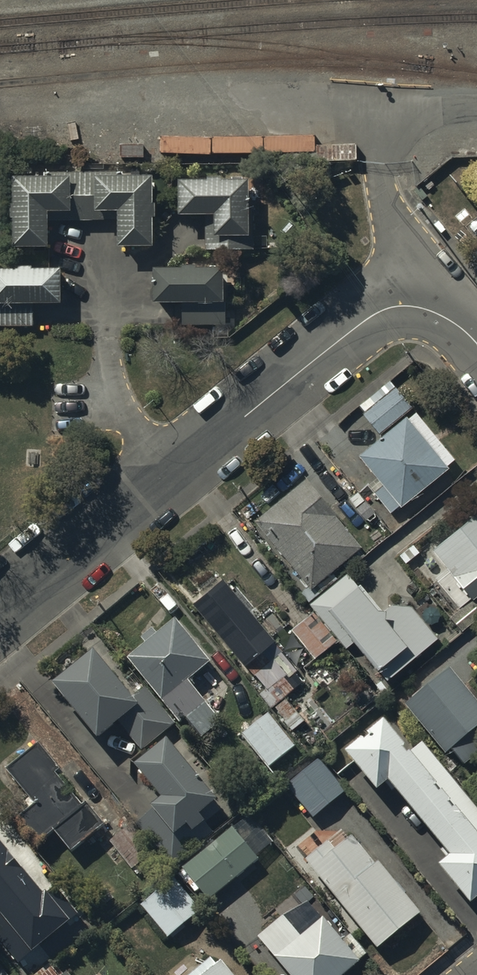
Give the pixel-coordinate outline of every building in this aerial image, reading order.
[(14,218),(14,247),(48,247),(48,220),(118,220),(118,246),(154,246),(154,176),(116,176),(116,172),(49,172),(48,177),(15,177),(15,205),(12,205),(12,218),(14,218)] [(248,180),(180,180),(180,215),(205,215),(205,250),(252,250),(252,196),(248,196),(248,180)] [(224,269),(154,268),(154,303),(182,303),(182,324),(224,324),(224,269)] [(0,269),(0,303),(62,303),(62,269),(0,269)] [(0,311),(0,326),(34,326),(34,312),(0,311)] [(363,414),(380,435),(414,408),(391,380),(360,405),(366,412),(363,414)] [(408,419),(406,417),(360,456),(377,478),(368,485),(390,513),(400,505),(402,507),(450,469),(448,466),(456,460),(417,413),(408,419)] [(306,480),(256,521),(312,590),(362,550),(306,480)] [(438,581),(460,607),(451,615),(464,631),(476,620),(476,599),(476,598),(476,597),(476,515),(434,550),(451,571),(438,581)] [(292,630),(314,658),(338,640),(346,650),(355,642),(388,681),(438,639),(412,608),(413,597),(390,595),(388,611),(380,610),(361,585),(359,587),(348,574),(309,605),(315,612),(292,630)] [(223,581),(194,604),(266,688),(261,693),(273,707),(296,687),(289,678),(299,670),(223,581)] [(189,637),(175,622),(128,661),(180,724),(186,720),(202,739),(221,722),(188,683),(210,664),(209,663),(218,655),(197,631),(189,637)] [(53,687),(98,741),(119,725),(141,753),(176,726),(146,688),(131,700),(95,654),(53,687)] [(450,671),(405,708),(447,758),(453,753),(465,767),(476,756),(476,735),(475,732),(476,730),(476,703),(450,671)] [(296,746),(269,714),(241,737),(268,769),(296,746)] [(346,756),(376,793),(387,784),(425,830),(417,836),(433,856),(443,848),(451,858),(439,868),(471,907),(476,902),(476,809),(422,744),(409,755),(384,724),(346,756)] [(153,811),(137,825),(172,867),(212,834),(205,825),(221,812),(215,804),(217,803),(167,743),(135,770),(162,802),(152,810),(153,811)] [(61,772),(39,745),(7,772),(35,806),(17,820),(39,847),(56,833),(73,853),(105,827),(86,804),(82,807),(56,775),(61,772)] [(286,788),(311,820),(347,791),(323,760),(286,788)] [(131,828),(111,844),(132,869),(152,853),(131,828)] [(258,860),(233,830),(184,870),(210,901),(258,860)] [(419,916),(353,838),(338,851),(331,842),(305,864),(378,950),(419,916)] [(37,962),(74,932),(51,904),(49,906),(0,847),(0,917),(37,962)] [(174,879),(141,906),(169,939),(202,912),(174,879)] [(260,944),(286,974),(355,974),(362,969),(358,964),(361,962),(331,926),(328,929),(325,925),(303,944),(285,922),(260,944)] [(40,974),(63,974),(53,964),(40,974)] [(224,969),(220,973),(213,964),(200,974),(229,974),(224,969)]
